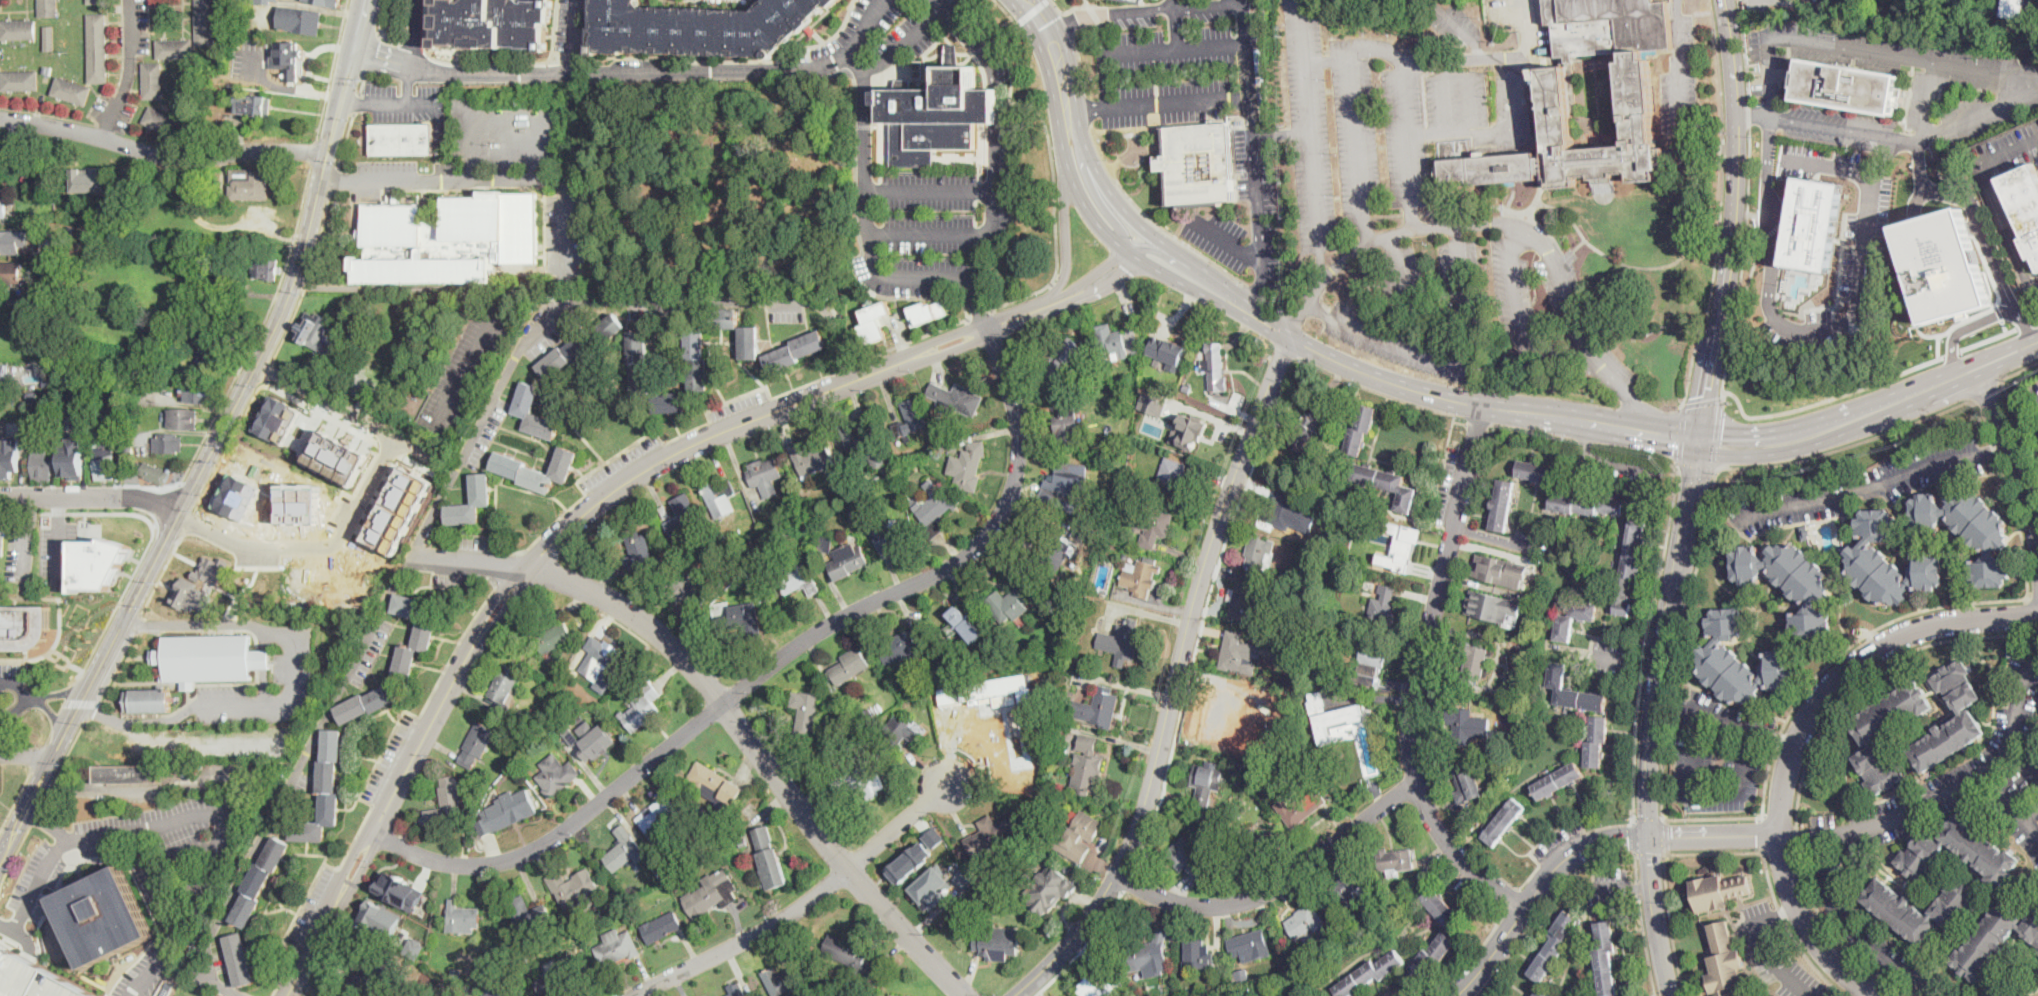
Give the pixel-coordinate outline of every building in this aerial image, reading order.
[(40,17),(40,0),(58,0),(58,17),(40,17)] [(196,45),(196,0),(214,0),(215,44),(196,45)] [(339,9),(303,0),(341,0),(339,9)] [(434,3),(437,3),(433,13),(431,20),(432,26),(436,37),(432,36),(432,47),(550,50),(550,26),(548,26),(548,22),(555,22),(555,0),(530,0),(530,2),(527,1),(526,0),(434,0),(434,3)] [(593,43),(594,0),(642,0),(642,2),(647,5),(754,7),(766,0),(843,0),(833,10),(829,6),(774,58),(768,58),(766,56),(600,52),(600,54),(590,54),(590,42),(593,43)] [(1470,158),(1509,155),(1538,153),(1538,157),(1543,157),(1541,135),(1536,135),(1535,114),(1542,113),(1542,120),(1545,120),(1545,109),(1530,110),(1528,85),(1542,84),(1541,82),(1540,68),(1567,66),(1566,57),(1557,58),(1554,24),(1547,25),(1545,0),(1673,0),(1673,1),(1670,2),(1674,49),(1671,49),(1645,51),(1646,61),(1651,60),(1652,82),(1655,114),(1653,114),(1655,143),(1658,143),(1658,149),(1665,148),(1666,164),(1660,164),(1661,171),(1658,171),(1659,180),(1631,183),(1630,172),(1615,173),(1616,178),(1592,179),(1592,175),(1577,176),(1578,186),(1550,188),(1550,187),(1550,180),(1547,180),(1546,174),(1540,174),(1540,180),(1513,182),(1510,182),(1444,187),(1443,175),(1438,176),(1437,166),(1438,166),(1442,165),(1441,142),(1469,140),(1470,158)] [(2002,17),(2005,0),(2026,0),(2023,20),(2002,17)] [(319,35),(294,32),(295,31),(277,29),(279,6),(322,11),(319,35)] [(108,83),(89,83),(87,14),(106,14),(108,83)] [(36,39),(1,40),(1,21),(36,20),(36,39)] [(54,51),(44,51),(44,26),(54,26),(54,51)] [(193,58),(158,59),(157,40),(192,40),(193,58)] [(302,57),(298,57),(298,82),(294,82),(294,85),(288,85),(289,82),(285,82),(285,68),(289,69),(289,65),(275,64),(275,61),(272,61),(272,56),(275,56),(276,42),(298,42),(298,49),(302,50),(302,57)] [(957,66),(976,67),(975,89),(998,89),(998,122),(975,122),(975,150),(934,149),(934,166),(891,166),(892,123),(884,123),(884,104),(879,104),(879,91),(884,91),(884,89),(942,90),(942,66),(944,66),(945,44),(957,45),(957,66)] [(1800,58),(1798,69),(1796,69),(1793,86),(1795,87),(1793,100),(1897,116),(1904,74),(1800,58)] [(163,99),(144,99),(143,64),(162,63),(163,99)] [(52,67),(51,74),(43,73),(44,66),(52,67)] [(2,91),(2,72),(38,71),(38,90),(2,91)] [(85,106),(51,95),(57,77),(91,88),(85,106)] [(189,81),(188,97),(178,96),(179,80),(189,81)] [(270,116),(266,116),(265,118),(249,116),(249,114),(236,113),(238,95),(267,97),(267,98),(272,98),(270,116)] [(183,121),(175,138),(143,122),(151,106),(183,121)] [(433,155),(371,155),(370,124),(433,123),(433,155)] [(1235,201),(1170,206),(1167,170),(1157,171),(1157,158),(1164,157),(1164,156),(1166,155),(1164,127),(1229,123),(1235,201)] [(2034,163),(2037,172),(2037,270),(2033,258),(2030,259),(2021,239),(2024,238),(1999,178),(2034,163)] [(104,192),(72,192),(72,168),(82,168),(82,174),(93,174),(93,168),(103,168),(104,192)] [(269,176),(269,200),(231,200),(231,186),(234,186),(234,182),(231,182),(232,169),(253,169),(253,170),(268,170),(268,176),(269,176)] [(1831,272),(1784,265),(1798,177),(1846,185),(1831,272)] [(229,197),(222,197),(221,183),(229,183),(229,197)] [(538,193),(538,263),(494,263),(494,283),(355,283),(355,270),(352,270),(352,258),(354,256),(355,256),(357,257),(358,259),(368,259),(368,246),(363,246),(363,204),(421,204),(421,221),(444,221),(444,197),(505,197),(505,193),(538,193)] [(1896,226),(1925,324),(1992,304),(1962,206),(1896,226)] [(21,253),(21,246),(29,246),(28,230),(0,230),(0,253),(21,253)] [(196,233),(195,241),(181,238),(182,231),(196,233)] [(257,258),(267,259),(267,258),(279,259),(277,281),(265,280),(266,279),(255,278),(255,272),(253,272),(253,265),(256,265),(257,258)] [(21,284),(0,284),(0,262),(21,262),(21,284)] [(45,287),(44,280),(56,279),(56,286),(45,287)] [(888,299),(892,312),(886,315),(886,316),(881,318),(888,337),(875,341),(874,340),(866,343),(860,326),(865,323),(860,310),(868,307),(867,304),(877,300),(878,303),(888,299)] [(944,300),(948,312),(913,325),(911,318),(913,317),(909,307),(927,301),(929,304),(934,302),(935,304),(944,300)] [(738,310),(738,328),(707,328),(707,310),(738,310)] [(626,328),(602,347),(600,345),(575,364),(573,361),(548,381),(537,366),(561,347),(563,349),(587,330),(590,332),(614,313),(626,328)] [(333,321),(325,334),(329,336),(328,339),(333,342),(331,346),(332,346),(328,354),(308,343),(307,346),(298,341),(302,333),(296,330),(300,322),(307,325),(310,319),(319,324),(323,316),(333,321)] [(1111,323),(1113,330),(1123,328),(1124,331),(1135,328),(1137,339),(1139,339),(1142,353),(1133,355),(1133,352),(1129,353),(1130,356),(1121,358),(1121,359),(1103,363),(1095,326),(1111,323)] [(1195,344),(1187,342),(1178,377),(1151,370),(1152,367),(1147,366),(1152,345),(1164,348),(1166,340),(1171,341),(1176,323),(1198,329),(1195,344)] [(706,358),(709,358),(708,391),(689,391),(689,359),(687,359),(687,326),(706,326),(706,358)] [(759,359),(740,359),(740,326),(759,326),(759,359)] [(773,373),(766,356),(793,345),(792,341),(821,330),(828,347),(798,359),(799,363),(773,373)] [(650,396),(631,396),(631,363),(628,363),(629,332),(647,332),(646,363),(650,363),(650,396)] [(1088,352),(1057,389),(1043,377),(1058,359),(1055,357),(1058,354),(1057,353),(1071,337),(1088,352)] [(1223,377),(1227,377),(1227,390),(1209,391),(1209,371),(1203,371),(1203,360),(1209,360),(1209,353),(1206,353),(1206,343),(1222,343),(1223,377)] [(218,360),(216,365),(213,363),(211,369),(198,363),(205,347),(219,353),(216,359),(218,360)] [(19,382),(0,382),(0,362),(19,362),(19,382)] [(68,383),(61,384),(60,374),(68,373),(68,383)] [(561,423),(555,441),(524,430),(528,418),(513,413),(523,381),(541,387),(532,413),(561,423)] [(213,403),(184,401),(184,396),(180,396),(181,382),(214,384),(213,403)] [(953,392),(957,383),(977,393),(976,393),(984,397),(974,418),(957,410),(954,416),(935,407),(938,401),(927,395),(933,382),(953,392)] [(134,385),(134,395),(122,395),(122,385),(134,385)] [(38,399),(28,399),(28,391),(38,391),(38,399)] [(1163,416),(1138,407),(1144,391),(1168,401),(1163,416)] [(654,413),(654,394),(686,393),(686,412),(654,413)] [(272,394),(253,429),(283,444),(302,411),(294,407),(294,405),(272,394)] [(929,425),(911,431),(912,433),(910,434),(912,440),(906,442),(904,436),(897,439),(892,425),(903,421),(905,427),(910,425),(902,403),(918,397),(929,425)] [(1081,444),(1059,446),(1058,432),(1056,433),(1054,417),(1061,416),(1060,402),(1076,400),(1081,444)] [(1371,433),(1367,432),(1361,456),(1345,452),(1351,428),(1355,429),(1362,404),(1378,408),(1371,433)] [(1327,414),(1317,429),(1315,427),(1313,429),(1320,434),(1306,455),(1287,442),(1307,414),(1310,417),(1317,407),(1327,414)] [(196,430),(167,429),(168,409),(197,410),(196,430)] [(1208,422),(1201,441),(1196,439),(1192,449),(1169,441),(1173,429),(1176,429),(1182,412),(1208,422)] [(112,432),(112,422),(120,422),(120,431),(112,432)] [(855,436),(864,432),(863,428),(871,426),(876,441),(869,444),(872,452),(853,459),(847,442),(839,445),(834,430),(851,424),(855,436)] [(114,480),(96,480),(96,452),(92,452),(92,444),(90,444),(90,436),(92,436),(92,430),(100,430),(100,443),(110,443),(110,447),(115,447),(114,480)] [(322,430),(306,461),(352,486),(369,454),(322,430)] [(184,436),(183,452),(179,451),(179,453),(154,453),(155,437),(160,437),(160,434),(179,434),(179,436),(184,436)] [(14,478),(13,471),(20,471),(19,436),(5,436),(6,442),(0,442),(0,464),(0,478),(14,478)] [(974,442),(985,442),(986,451),(974,490),(961,487),(961,486),(955,484),(958,475),(948,472),(952,456),(962,459),(965,450),(969,451),(969,444),(963,445),(961,439),(973,436),(974,442)] [(961,447),(949,451),(947,444),(959,440),(961,447)] [(803,442),(807,453),(827,445),(835,464),(818,471),(819,473),(803,480),(790,447),(803,442)] [(52,481),(33,481),(33,444),(39,444),(39,448),(48,448),(48,455),(52,455),(52,481)] [(78,445),(78,447),(83,447),(83,480),(64,480),(64,445),(78,445)] [(579,453),(567,484),(555,480),(550,495),(518,483),(520,479),(491,469),(497,452),(526,462),(525,465),(552,475),(562,447),(579,453)] [(1184,486),(1180,485),(1175,499),(1163,494),(1165,489),(1156,485),(1167,456),(1188,465),(1186,472),(1189,473),(1184,486)] [(783,477),(753,488),(747,472),(751,471),(749,464),(763,459),(764,463),(776,458),(783,477)] [(1557,467),(1554,483),(1516,476),(1520,459),(1557,467)] [(146,461),(170,473),(164,486),(140,474),(141,472),(136,469),(139,462),(144,465),(146,461)] [(1412,513),(1396,509),(1400,492),(1352,479),(1357,463),(1406,476),(1403,485),(1418,489),(1412,513)] [(1088,486),(1082,516),(1066,512),(1068,502),(1052,498),(1054,492),(1050,491),(1055,465),(1077,470),(1074,484),(1088,486)] [(403,466),(434,482),(396,554),(365,537),(403,466)] [(447,526),(446,507),(473,505),(471,474),(490,473),(492,506),(479,507),(481,523),(447,526)] [(941,516),(942,518),(939,520),(946,528),(931,541),(921,529),(926,525),(915,512),(910,502),(916,497),(923,505),(933,496),(924,486),(932,479),(954,505),(941,516)] [(1506,532),(1490,529),(1494,509),(1491,508),(1492,499),(1495,500),(1499,479),(1515,482),(1506,532)] [(731,480),(738,493),(730,497),(736,510),(717,520),(701,487),(712,481),(715,488),(731,480)] [(1039,501),(1074,517),(1080,504),(1044,488),(1039,501)] [(672,536),(665,524),(680,516),(672,501),(688,492),(703,520),(672,536)] [(1954,492),(1957,495),(1961,492),(1976,493),(2008,522),(2009,537),(2006,540),(2010,543),(2002,552),(1998,548),(1994,554),(2010,564),(2010,579),(2002,588),(1981,588),(1971,580),(1972,563),(1979,563),(1985,553),(1945,516),(1938,523),(1939,532),(1920,533),(1911,525),(1911,503),(1919,494),(1936,494),(1936,502),(1945,508),(1950,503),(1947,500),(1954,492)] [(861,496),(857,501),(853,498),(857,493),(861,496)] [(1319,507),(1310,532),(1289,525),(1288,530),(1276,526),(1274,531),(1256,525),(1263,505),(1274,509),(1280,493),(1319,507)] [(1577,498),(1577,496),(1595,499),(1596,494),(1626,499),(1623,515),(1598,511),(1597,515),(1575,511),(1574,514),(1550,509),(1553,494),(1577,498)] [(671,515),(665,518),(660,507),(665,504),(671,515)] [(1175,514),(1168,537),(1160,534),(1155,549),(1140,545),(1144,534),(1147,535),(1149,531),(1135,527),(1138,518),(1144,520),(1148,506),(1175,514)] [(1896,535),(1882,542),(1871,542),(1910,578),(1910,568),(1915,563),(1914,553),(1934,552),(1942,559),(1943,582),(1936,591),(1918,591),(1917,581),(1905,594),(1909,597),(1902,605),(1898,602),(1895,605),(1880,604),(1848,575),(1846,560),(1849,557),(1845,553),(1853,545),(1856,548),(1866,537),(1858,538),(1857,518),(1866,509),(1887,509),(1896,517),(1896,535)] [(1645,546),(1642,546),(1634,587),(1637,588),(1635,595),(1634,595),(1630,616),(1614,613),(1631,515),(1647,518),(1643,539),(1646,540),(1645,546)] [(894,519),(896,524),(902,522),(910,540),(889,548),(891,555),(882,559),(870,529),(894,519)] [(1422,528),(1420,543),(1415,542),(1408,572),(1395,569),(1395,566),(1375,563),(1378,553),(1390,556),(1396,533),(1384,530),(1387,520),(1422,528)] [(1361,524),(1357,538),(1346,535),(1350,521),(1361,524)] [(795,534),(785,537),(783,528),(792,525),(795,534)] [(1810,539),(1802,540),(1801,527),(1808,526),(1810,539)] [(639,528),(642,536),(647,535),(656,562),(631,571),(627,558),(633,556),(625,533),(639,528)] [(1084,541),(1074,534),(1078,528),(1088,535),(1084,541)] [(727,541),(721,544),(717,535),(723,533),(727,541)] [(831,553),(818,550),(821,534),(834,536),(831,553)] [(1063,538),(1065,535),(1074,542),(1072,545),(1078,550),(1074,556),(1071,554),(1054,577),(1030,559),(1040,545),(1043,548),(1051,538),(1055,540),(1059,535),(1063,538)] [(1252,536),(1270,541),(1271,539),(1277,541),(1273,554),(1269,553),(1264,568),(1246,563),(1248,556),(1246,556),(1252,536)] [(75,540),(105,541),(106,537),(134,546),(112,589),(81,588),(81,593),(74,593),(75,540)] [(854,543),(856,547),(861,545),(869,565),(850,573),(851,575),(835,581),(828,564),(837,560),(833,551),(854,543)] [(1782,544),(1785,547),(1797,545),(1828,574),(1830,589),(1827,592),(1830,596),(1823,604),(1819,600),(1815,606),(1823,614),(1831,614),(1832,631),(1823,640),(1801,641),(1792,633),(1791,616),(1799,616),(1807,607),(1765,569),(1758,576),(1759,585),(1741,585),(1733,577),(1732,555),(1739,546),(1757,546),(1758,554),(1765,561),(1771,555),(1767,552),(1774,544),(1778,548),(1782,544)] [(1472,574),(1522,588),(1528,564),(1478,551),(1472,574)] [(206,555),(198,571),(195,569),(191,577),(200,581),(203,577),(218,585),(230,562),(219,556),(217,560),(206,555)] [(1162,565),(1161,572),(1155,571),(1153,578),(1156,579),(1154,588),(1151,587),(1148,598),(1134,594),(1135,590),(1129,588),(1129,586),(1119,583),(1126,561),(1137,564),(1138,558),(1162,565)] [(800,561),(802,565),(806,562),(821,591),(811,596),(807,587),(802,590),(801,588),(787,596),(776,575),(784,570),(785,574),(795,568),(793,565),(800,561)] [(710,593),(698,609),(683,598),(679,604),(666,595),(681,573),(710,593)] [(182,576),(170,603),(182,609),(184,606),(192,610),(195,605),(205,610),(212,595),(202,591),(203,589),(195,586),(196,582),(182,576)] [(1024,582),(1032,590),(1034,589),(1039,595),(1046,589),(1059,605),(1048,614),(1036,599),(1027,607),(1029,609),(1015,620),(1012,616),(1002,624),(984,602),(999,590),(1005,598),(1024,582)] [(1254,623),(1228,616),(1239,582),(1249,585),(1248,592),(1257,595),(1252,611),(1257,612),(1254,623)] [(1395,597),(1394,596),(1393,602),(1400,604),(1395,625),(1368,619),(1373,597),(1381,599),(1382,593),(1378,593),(1380,584),(1397,588),(1395,597)] [(1471,588),(1523,601),(1520,615),(1508,612),(1506,623),(1465,613),(1471,588)] [(431,652),(418,649),(411,679),(393,675),(400,644),(413,647),(420,618),(392,612),(396,593),(430,601),(426,617),(438,620),(431,652)] [(762,632),(745,635),(743,626),(719,631),(716,618),(731,615),(729,606),(756,601),(762,632)] [(1598,605),(1596,621),(1574,618),(1571,642),(1555,639),(1559,614),(1570,616),(1572,601),(1598,605)] [(956,604),(984,633),(974,642),(947,613),(955,605),(956,604)] [(37,648),(0,648),(0,606),(51,606),(50,631),(44,644),(37,648)] [(1740,633),(1733,641),(1723,641),(1762,678),(1762,666),(1769,658),(1769,650),(1785,649),(1794,657),(1796,680),(1788,688),(1770,689),(1769,680),(1757,693),(1760,696),(1753,704),(1750,701),(1747,704),(1743,699),(1732,703),(1699,673),(1698,660),(1701,656),(1697,653),(1704,644),(1708,648),(1720,635),(1709,635),(1708,618),(1716,608),(1738,607),(1747,615),(1748,632),(1740,633)] [(547,631),(565,621),(574,639),(544,655),(539,646),(536,648),(524,623),(540,616),(547,631)] [(1140,620),(1138,629),(1142,630),(1135,660),(1128,659),(1126,668),(1115,666),(1118,653),(1096,648),(1100,632),(1116,636),(1119,624),(1126,625),(1128,617),(1140,620)] [(915,638),(925,633),(931,646),(914,653),(916,658),(891,668),(889,665),(887,666),(878,643),(911,629),(915,638)] [(1259,645),(1254,663),(1243,660),(1240,670),(1230,668),(1230,671),(1219,668),(1228,629),(1244,633),(1242,641),(1259,645)] [(167,636),(167,649),(154,649),(154,659),(161,659),(162,679),(181,678),(181,689),(198,689),(197,680),(254,679),(254,666),(272,666),(271,649),(250,649),(250,634),(167,636)] [(632,661),(624,672),(619,668),(614,675),(597,664),(589,676),(573,665),(580,655),(586,659),(591,652),(585,648),(594,636),(632,661)] [(1389,647),(1384,669),(1375,667),(1371,681),(1356,678),(1363,646),(1357,645),(1359,636),(1366,638),(1365,642),(1389,647)] [(1490,649),(1483,677),(1475,675),(1472,685),(1461,683),(1468,658),(1461,656),(1465,642),(1490,649)] [(871,666),(839,686),(830,671),(844,662),(841,657),(859,646),(871,666)] [(1968,675),(1983,698),(1970,707),(1987,733),(1924,774),(1909,749),(1937,731),(1935,728),(1941,724),(1943,727),(1960,715),(1944,690),(1940,693),(1931,679),(1963,659),(1972,672),(1968,675)] [(1608,695),(1605,712),(1555,704),(1557,688),(1547,687),(1551,661),(1567,664),(1564,688),(1608,695)] [(522,673),(506,704),(508,705),(504,714),(495,709),(499,701),(489,695),(505,664),(522,673)] [(948,675),(936,678),(934,669),(946,667),(948,675)] [(938,687),(941,706),(980,700),(980,699),(994,697),(996,706),(1017,703),(1016,693),(1021,692),(1023,707),(1036,705),(1031,673),(938,687)] [(1934,708),(1921,716),(1918,712),(1899,723),(1901,727),(1896,731),(1894,728),(1876,739),(1893,765),(1897,763),(1906,777),(1874,797),(1865,783),(1869,780),(1855,757),(1867,749),(1850,722),(1903,688),(1900,684),(1914,676),(1934,708)] [(634,733),(621,717),(636,706),(633,702),(644,694),(639,688),(649,680),(657,690),(650,695),(662,711),(634,733)] [(393,682),(402,699),(373,714),(372,711),(344,726),(335,708),(363,694),(365,697),(393,682)] [(1120,695),(1112,730),(1101,727),(1101,725),(1093,723),(1094,721),(1071,716),(1075,700),(1094,705),(1099,684),(1114,687),(1112,693),(1120,695)] [(171,712),(127,711),(127,689),(171,689),(171,712)] [(816,731),(810,730),(809,738),(795,736),(799,708),(791,707),(793,691),(821,695),(816,731)] [(1097,693),(1094,704),(1086,702),(1089,691),(1097,693)] [(1326,713),(1360,705),(1364,720),(1352,723),(1351,720),(1327,727),(1331,743),(1322,745),(1314,717),(1311,718),(1307,702),(1310,701),(1309,695),(1321,692),(1326,713)] [(1474,709),(1473,744),(1453,744),(1454,724),(1447,723),(1448,708),(1474,709)] [(897,714),(908,722),(910,720),(914,723),(916,721),(927,730),(916,745),(906,737),(900,743),(904,746),(898,752),(886,742),(891,736),(884,730),(897,714)] [(1607,742),(1604,742),(1602,767),(1585,766),(1587,741),(1591,742),(1592,716),(1609,717),(1607,742)] [(497,730),(483,758),(479,756),(473,769),(459,762),(466,749),(464,748),(478,721),(497,730)] [(594,760),(593,758),(588,762),(581,753),(585,749),(580,742),(603,723),(618,741),(594,760)] [(343,730),(341,762),(339,762),(337,793),(340,793),(339,827),(326,826),(326,842),(291,841),(292,822),(321,823),(322,792),(318,792),(319,760),(324,761),(325,729),(343,730)] [(1096,755),(1106,757),(1097,793),(1090,791),(1089,797),(1077,794),(1079,788),(1071,786),(1076,764),(1073,764),(1076,753),(1086,755),(1087,752),(1076,749),(1079,734),(1100,739),(1096,755)] [(806,742),(803,753),(797,752),(800,740),(806,742)] [(873,746),(866,748),(865,742),(872,740),(873,746)] [(1298,750),(1293,755),(1285,746),(1290,741),(1298,750)] [(555,752),(566,766),(572,761),(583,774),(551,799),(543,790),(545,789),(536,777),(545,770),(540,764),(555,752)] [(746,790),(736,807),(707,789),(704,794),(693,787),(695,783),(689,779),(699,761),(746,790)] [(1464,761),(1467,770),(1475,767),(1486,794),(1460,804),(1455,792),(1461,789),(1452,766),(1464,761)] [(1540,800),(1532,786),(1576,761),(1584,776),(1540,800)] [(874,763),(885,787),(879,790),(881,794),(869,800),(864,789),(855,794),(853,788),(836,796),(830,781),(867,764),(867,766),(874,763)] [(1225,771),(1221,790),(1214,788),(1209,809),(1195,806),(1199,787),(1192,785),(1196,764),(1225,771)] [(1235,766),(1233,772),(1227,770),(1230,764),(1235,766)] [(158,782),(93,783),(93,765),(158,765),(158,782)] [(433,825),(431,811),(443,809),(440,787),(460,784),(465,818),(447,820),(447,823),(433,825)] [(528,787),(538,812),(482,836),(476,822),(484,818),(481,811),(487,808),(487,807),(498,803),(496,799),(502,796),(501,794),(512,789),(514,794),(528,787)] [(1293,829),(1274,805),(1284,797),(1290,805),(1302,796),(1309,804),(1315,800),(1311,793),(1318,787),(1329,801),(1293,829)] [(1069,796),(1062,794),(1064,788),(1071,789),(1069,796)] [(653,840),(636,818),(668,793),(685,815),(653,840)] [(1495,847),(1482,836),(1514,797),(1527,808),(1495,847)] [(1104,823),(1093,842),(1086,838),(1084,841),(1092,847),(1082,864),(1051,845),(1063,825),(1066,827),(1069,827),(1071,828),(1082,810),(1104,823)] [(1026,827),(1012,836),(1010,832),(1005,834),(1008,839),(975,858),(964,840),(983,829),(978,822),(991,814),(997,823),(1017,811),(1026,827)] [(1957,814),(2006,852),(2009,849),(2022,859),(1999,889),(1985,879),(1988,875),(1972,862),(1970,864),(1964,860),(1965,858),(1949,845),(1930,869),(1934,873),(1924,885),(1894,862),(1905,849),(1908,852),(1925,830),(1937,839),(1957,814)] [(697,831),(692,834),(688,827),(693,823),(697,831)] [(648,855),(638,863),(634,858),(615,873),(603,857),(622,842),(615,832),(624,824),(648,855)] [(768,825),(775,847),(777,847),(788,884),(768,890),(763,875),(761,876),(760,871),(761,870),(756,854),(759,853),(752,830),(768,825)] [(944,838),(932,848),(922,836),(935,826),(944,838)] [(1050,829),(1046,836),(1041,833),(1045,827),(1050,829)] [(1260,836),(1263,835),(1266,839),(1269,837),(1277,850),(1249,867),(1239,850),(1250,843),(1252,841),(1247,834),(1255,829),(1260,836)] [(1044,839),(1042,843),(1036,839),(1038,835),(1044,839)] [(276,873),(273,872),(259,899),(262,901),(247,929),(230,920),(245,892),(241,890),(256,862),(259,863),(273,836),(291,845),(276,873)] [(1184,836),(1195,847),(1199,842),(1215,859),(1213,861),(1219,867),(1202,883),(1186,866),(1180,871),(1164,854),(1184,836)] [(748,844),(741,846),(739,839),(746,837),(748,844)] [(884,868),(897,883),(908,875),(907,874),(931,854),(920,840),(884,868)] [(1388,848),(1388,852),(1412,848),(1415,868),(1400,870),(1401,876),(1389,877),(1388,870),(1378,871),(1376,854),(1378,854),(1377,850),(1388,848)] [(921,903),(920,904),(925,910),(928,907),(931,909),(948,895),(944,891),(953,885),(943,876),(948,872),(938,862),(935,865),(934,864),(907,887),(921,903)] [(669,874),(663,879),(654,869),(661,864),(669,874)] [(87,969),(54,901),(53,899),(56,897),(80,886),(88,882),(93,880),(122,866),(155,936),(118,954),(115,955),(87,969)] [(546,875),(568,914),(585,905),(581,899),(601,887),(588,866),(566,879),(560,868),(546,875)] [(976,875),(966,889),(953,880),(963,866),(976,875)] [(726,868),(739,888),(733,892),(738,899),(725,908),(722,903),(696,920),(684,901),(706,886),(702,879),(711,873),(714,877),(726,868)] [(1054,868),(1068,879),(1041,912),(1026,900),(1034,890),(1023,880),(1033,868),(1045,878),(1054,868)] [(385,869),(372,889),(414,913),(425,890),(385,869)] [(1369,892),(1345,910),(1329,888),(1353,870),(1369,892)] [(999,875),(998,889),(991,888),(992,874),(999,875)] [(1722,874),(1723,881),(1747,875),(1751,894),(1728,899),(1730,906),(1699,913),(1691,882),(1722,874)] [(1983,898),(1972,912),(1969,909),(1952,930),(1940,920),(1921,945),(1862,900),(1880,877),(1906,897),(1908,895),(1914,899),(1911,903),(1927,915),(1946,891),(1943,888),(1953,875),(1983,898)] [(1447,925),(1422,897),(1434,887),(1459,915),(1447,925)] [(524,894),(531,909),(545,903),(551,915),(520,930),(507,902),(524,894)] [(369,898),(360,919),(392,936),(403,916),(369,898)] [(458,899),(458,908),(480,909),(480,928),(466,927),(465,932),(447,932),(447,917),(441,916),(441,903),(449,903),(450,899),(458,899)] [(2036,908),(2037,910),(2037,946),(2016,929),(2004,945),(2006,947),(2002,953),(1999,951),(1986,969),(1989,971),(1979,984),(1950,961),(1960,948),(1963,951),(2002,901),(2027,921),(2036,908)] [(1325,925),(1335,940),(1327,946),(1316,931),(1315,931),(1313,928),(1295,939),(1286,926),(1290,923),(1287,918),(1312,902),(1326,924),(1325,925)] [(675,910),(684,928),(649,945),(640,927),(651,921),(651,922),(675,910)] [(1542,983),(1528,974),(1553,938),(1549,935),(1566,910),(1580,919),(1565,940),(1569,943),(1542,983)] [(1612,952),(1618,995),(1602,995),(1595,949),(1600,948),(1596,923),(1613,921),(1617,952),(1612,952)] [(1733,989),(1735,995),(1715,995),(1714,993),(1712,994),(1707,974),(1713,973),(1709,957),(1716,956),(1709,925),(1728,921),(1735,950),(1741,948),(1746,968),(1739,969),(1743,986),(1733,989)] [(1019,928),(1017,953),(1007,952),(1007,960),(986,958),(986,955),(979,955),(979,949),(972,949),(973,935),(981,935),(981,925),(996,926),(996,925),(1007,926),(1007,927),(1019,928)] [(622,934),(630,930),(642,954),(633,958),(631,955),(604,968),(594,948),(607,942),(603,934),(618,926),(622,934)] [(1159,966),(1128,972),(1126,966),(1132,964),(1128,947),(1155,941),(1159,928),(1169,932),(1165,945),(1166,951),(1156,953),(1159,966)] [(1265,929),(1272,955),(1254,960),(1252,954),(1233,960),(1227,939),(1265,929)] [(1441,962),(1439,960),(1423,979),(1410,968),(1426,948),(1429,950),(1444,931),(1458,942),(1441,962)] [(256,982),(237,987),(224,937),(243,932),(256,982)] [(864,963),(871,966),(878,960),(885,968),(869,983),(863,976),(866,972),(863,971),(860,976),(849,971),(851,965),(822,953),(831,933),(862,945),(860,949),(869,952),(864,963)] [(409,935),(403,952),(418,959),(426,943),(409,935)] [(1205,950),(1207,950),(1207,953),(1214,953),(1214,963),(1212,963),(1212,969),(1206,969),(1206,968),(1190,968),(1190,961),(1186,961),(1186,939),(1205,939),(1205,950)] [(12,947),(0,941),(0,970),(12,947)] [(0,970),(0,995),(102,995),(29,957),(14,949),(12,947),(0,970)] [(1379,976),(1350,995),(1340,995),(1334,988),(1373,960),(1376,964),(1397,949),(1406,963),(1381,980),(1379,976)] [(376,988),(368,984),(365,991),(349,982),(353,975),(357,977),(361,970),(350,964),(356,952),(386,969),(376,988)] [(530,963),(519,968),(516,959),(526,954),(530,963)] [(397,959),(394,966),(387,962),(390,956),(397,959)] [(546,970),(559,967),(557,957),(544,961),(546,970)] [(575,962),(584,979),(550,995),(547,990),(541,994),(535,981),(544,977),(542,974),(560,965),(562,968),(575,962)] [(1118,991),(1113,995),(1083,995),(1078,992),(1081,988),(1079,987),(1088,977),(1096,984),(1103,976),(1097,970),(1102,964),(1125,985),(1119,992),(1118,991)] [(796,991),(786,995),(774,995),(762,973),(775,967),(779,976),(795,968),(806,990),(797,994),(796,991)] [(1250,981),(1240,985),(1235,972),(1246,968),(1250,981)] [(463,970),(462,981),(452,980),(453,969),(463,970)] [(515,987),(519,995),(481,995),(499,988),(501,993),(515,987)] [(743,988),(747,995),(726,995),(743,988)] [(1540,988),(1552,995),(1534,995),(1540,988)]
